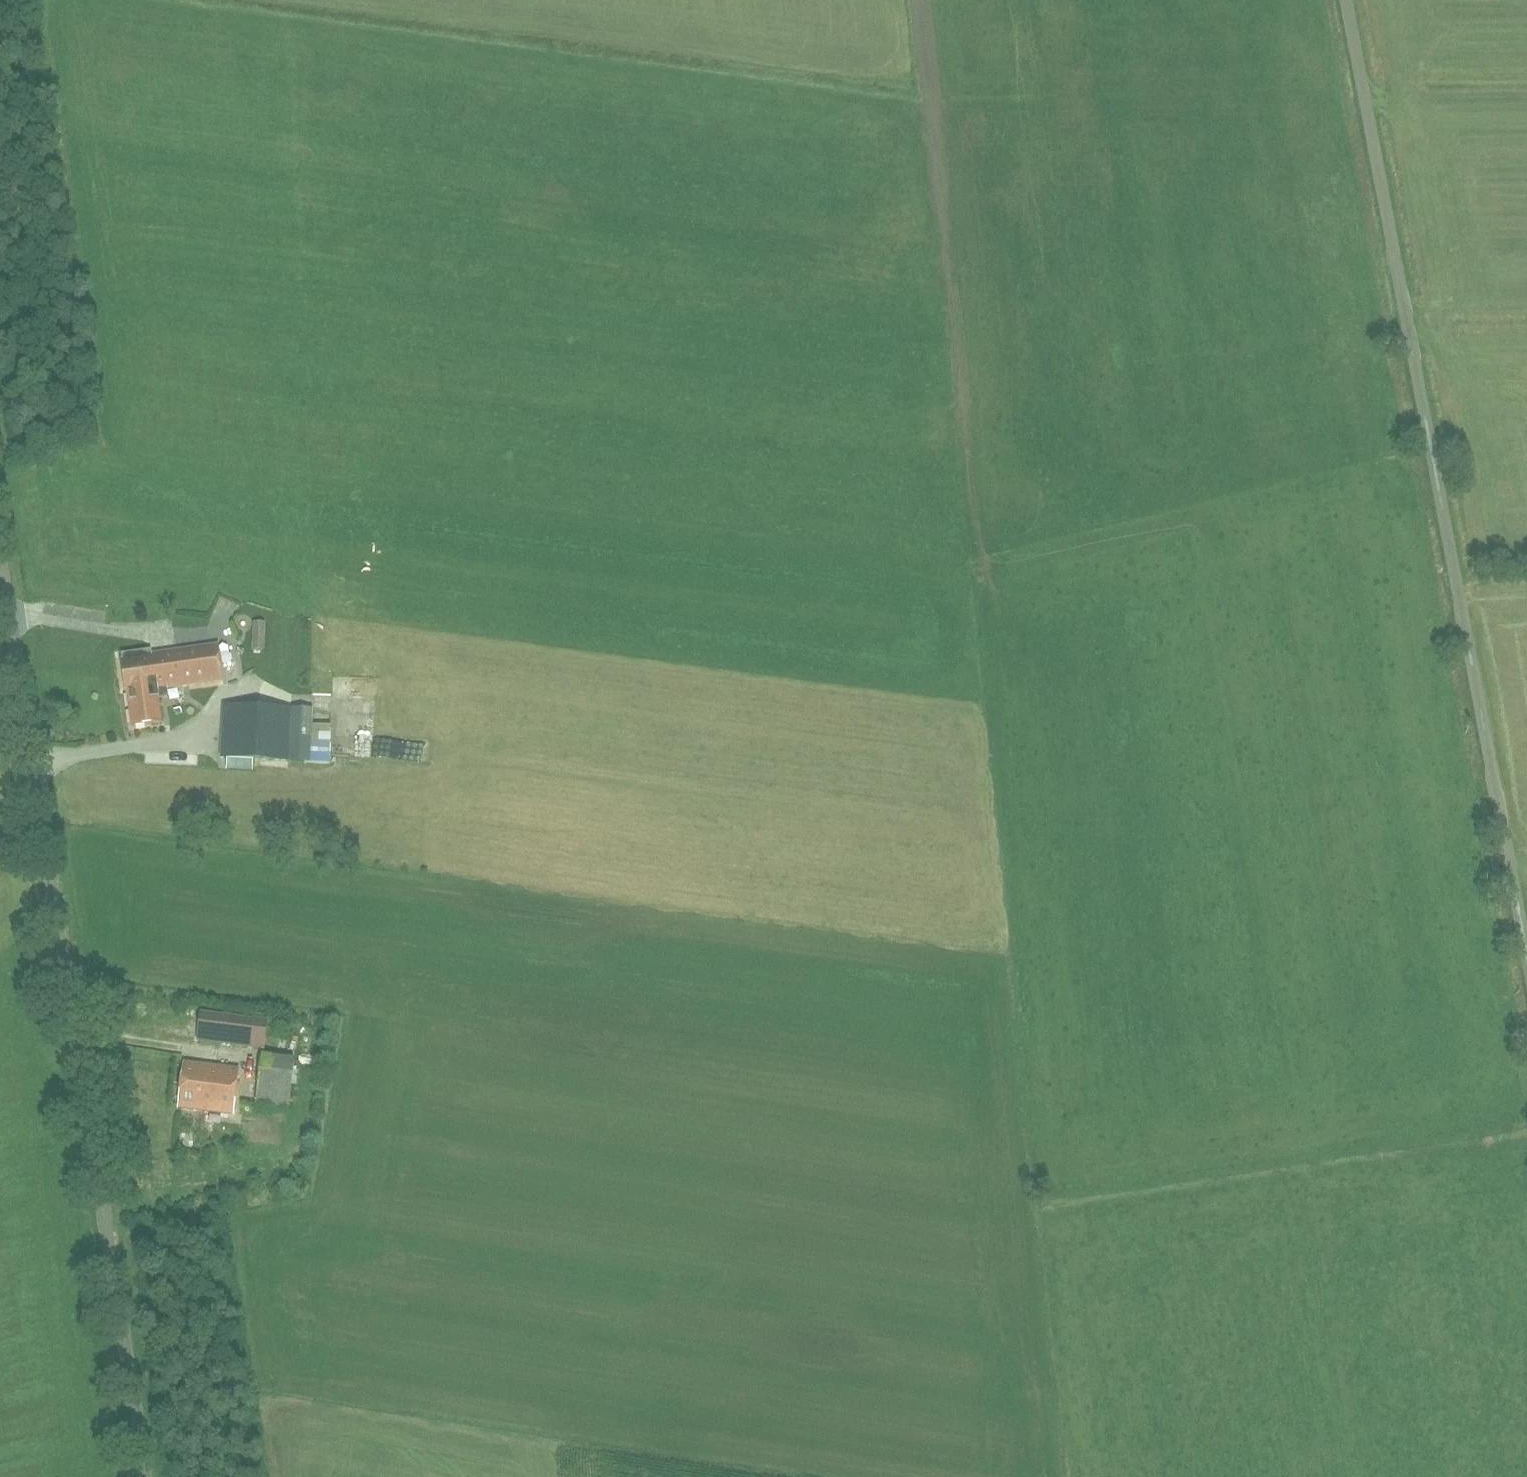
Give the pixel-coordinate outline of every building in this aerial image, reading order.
[(189,655),(177,657),(181,688),(224,681),(218,643),(188,647),(189,655)] [(166,688),(180,686),(180,688),(181,688),(177,657),(176,651),(151,654),(151,650),(122,654),(123,661),(122,661),(126,692),(127,691),(132,726),(162,722),(158,696),(167,695),(166,688)] [(378,726),(377,704),(357,705),(359,727),(378,726)] [(227,706),(224,758),(227,758),(226,769),(252,770),(252,759),(287,761),(288,734),(289,709),(227,706)] [(334,736),(288,734),(287,761),(333,763),(334,736)] [(364,739),(364,757),(381,756),(381,757),(409,756),(408,737),(364,739)] [(224,1015),(220,1044),(264,1050),(267,1021),(224,1015)] [(289,1107),(293,1059),(261,1055),(255,1102),(289,1107)] [(232,1113),(238,1070),(184,1064),(179,1107),(232,1113)]
